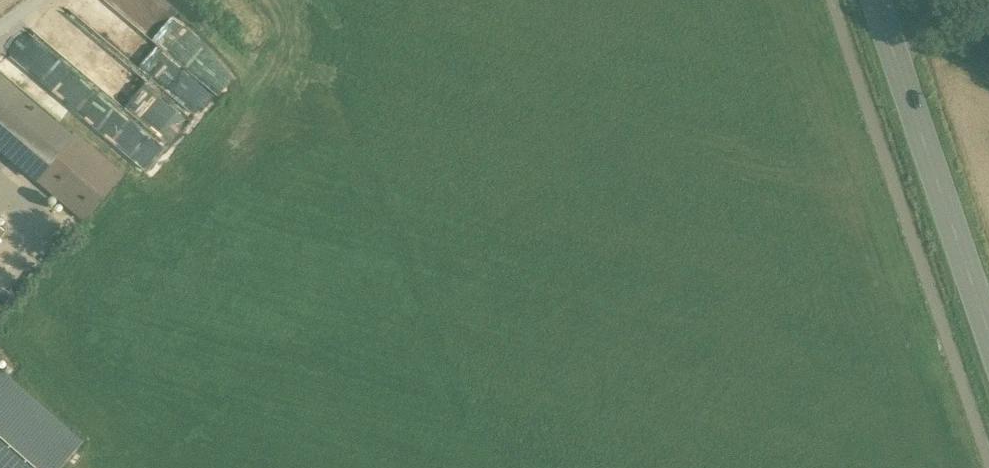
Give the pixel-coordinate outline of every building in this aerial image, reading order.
[(143,75),(155,62),(156,63),(166,52),(107,0),(72,0),(66,7),(143,75)] [(121,66),(102,87),(166,143),(213,91),(175,58),(147,89),(121,66)] [(0,75),(0,149),(83,220),(120,176),(122,174),(73,133),(71,135),(0,75)] [(79,439),(0,368),(0,467),(53,467),(79,439)]
